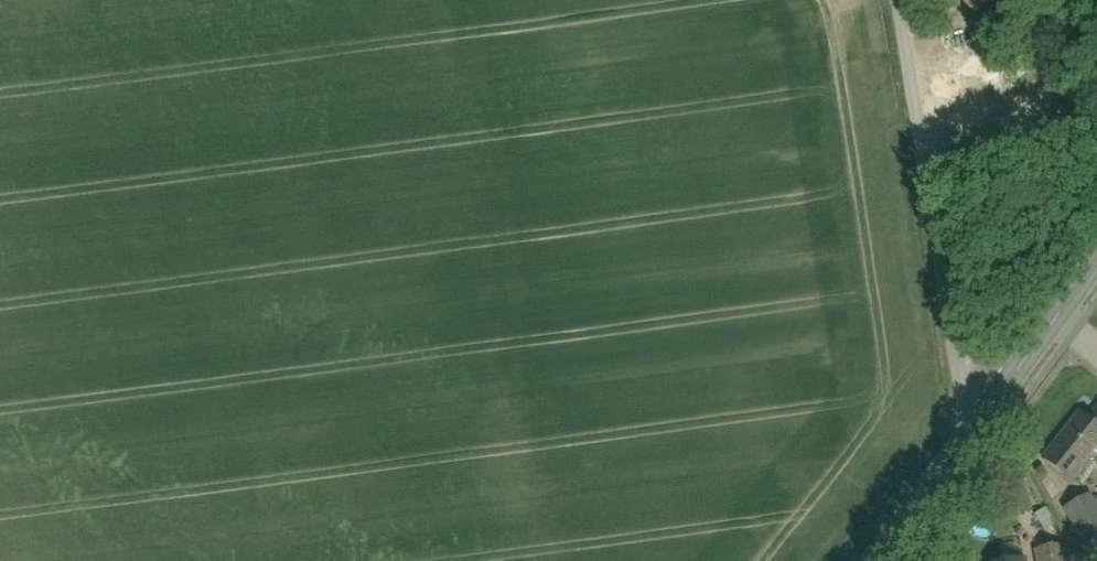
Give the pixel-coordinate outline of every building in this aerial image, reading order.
[(1074,484),(1096,459),(1096,399),(1044,458),(1074,484)] [(1062,512),(1084,548),(1096,540),(1096,510),(1089,496),(1062,512)] [(1041,560),(1067,560),(1066,548),(1041,550),(1041,560)] [(968,560),(1029,560),(1028,551),(968,559),(968,560)]
